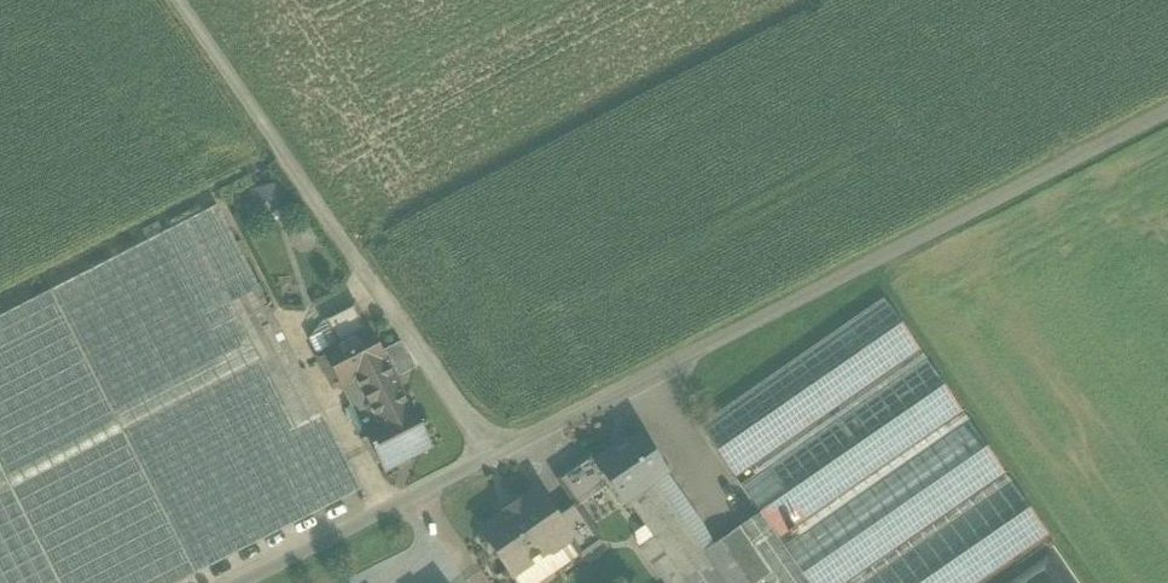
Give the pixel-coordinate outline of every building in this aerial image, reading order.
[(0,317),(0,468),(59,582),(180,582),(362,490),(216,207),(0,317)] [(883,298),(698,426),(735,479),(920,351),(883,298)] [(354,305),(323,321),(337,348),(368,332),(354,305)] [(337,348),(323,355),(363,431),(376,425),(370,413),(403,396),(369,331),(368,332),(337,348)] [(395,340),(379,347),(392,375),(407,368),(395,340)] [(926,359),(769,468),(806,521),(963,413),(926,359)] [(403,396),(370,413),(376,425),(363,431),(383,471),(430,447),(410,407),(409,408),(403,396)] [(783,549),(806,582),(848,582),(1005,475),(968,421),(783,549)] [(641,438),(617,453),(615,450),(595,463),(610,485),(624,506),(657,482),(666,476),(641,438)] [(610,485),(595,463),(591,458),(559,480),(577,506),(578,507),(610,485)] [(0,468),(0,582),(59,582),(0,468)] [(806,521),(769,468),(740,487),(759,515),(777,541),(806,521)] [(657,482),(629,502),(653,539),(639,549),(663,582),(689,582),(712,567),(703,554),(703,553),(657,482)] [(865,582),(980,582),(1048,536),(1011,483),(865,582)] [(537,492),(519,504),(518,503),(504,513),(505,514),(480,531),(483,536),(481,544),(486,551),(494,551),(510,575),(548,549),(551,553),(568,541),(570,540),(556,520),(537,492)] [(577,506),(556,520),(570,540),(568,541),(580,558),(602,543),(578,507),(577,506)] [(759,515),(738,530),(770,576),(771,575),(776,582),(806,582),(783,549),(777,541),(759,515)] [(703,553),(703,554),(712,567),(689,582),(759,582),(770,576),(738,530),(703,553)] [(510,575),(516,582),(543,582),(580,558),(568,541),(551,553),(548,549),(510,575)]
